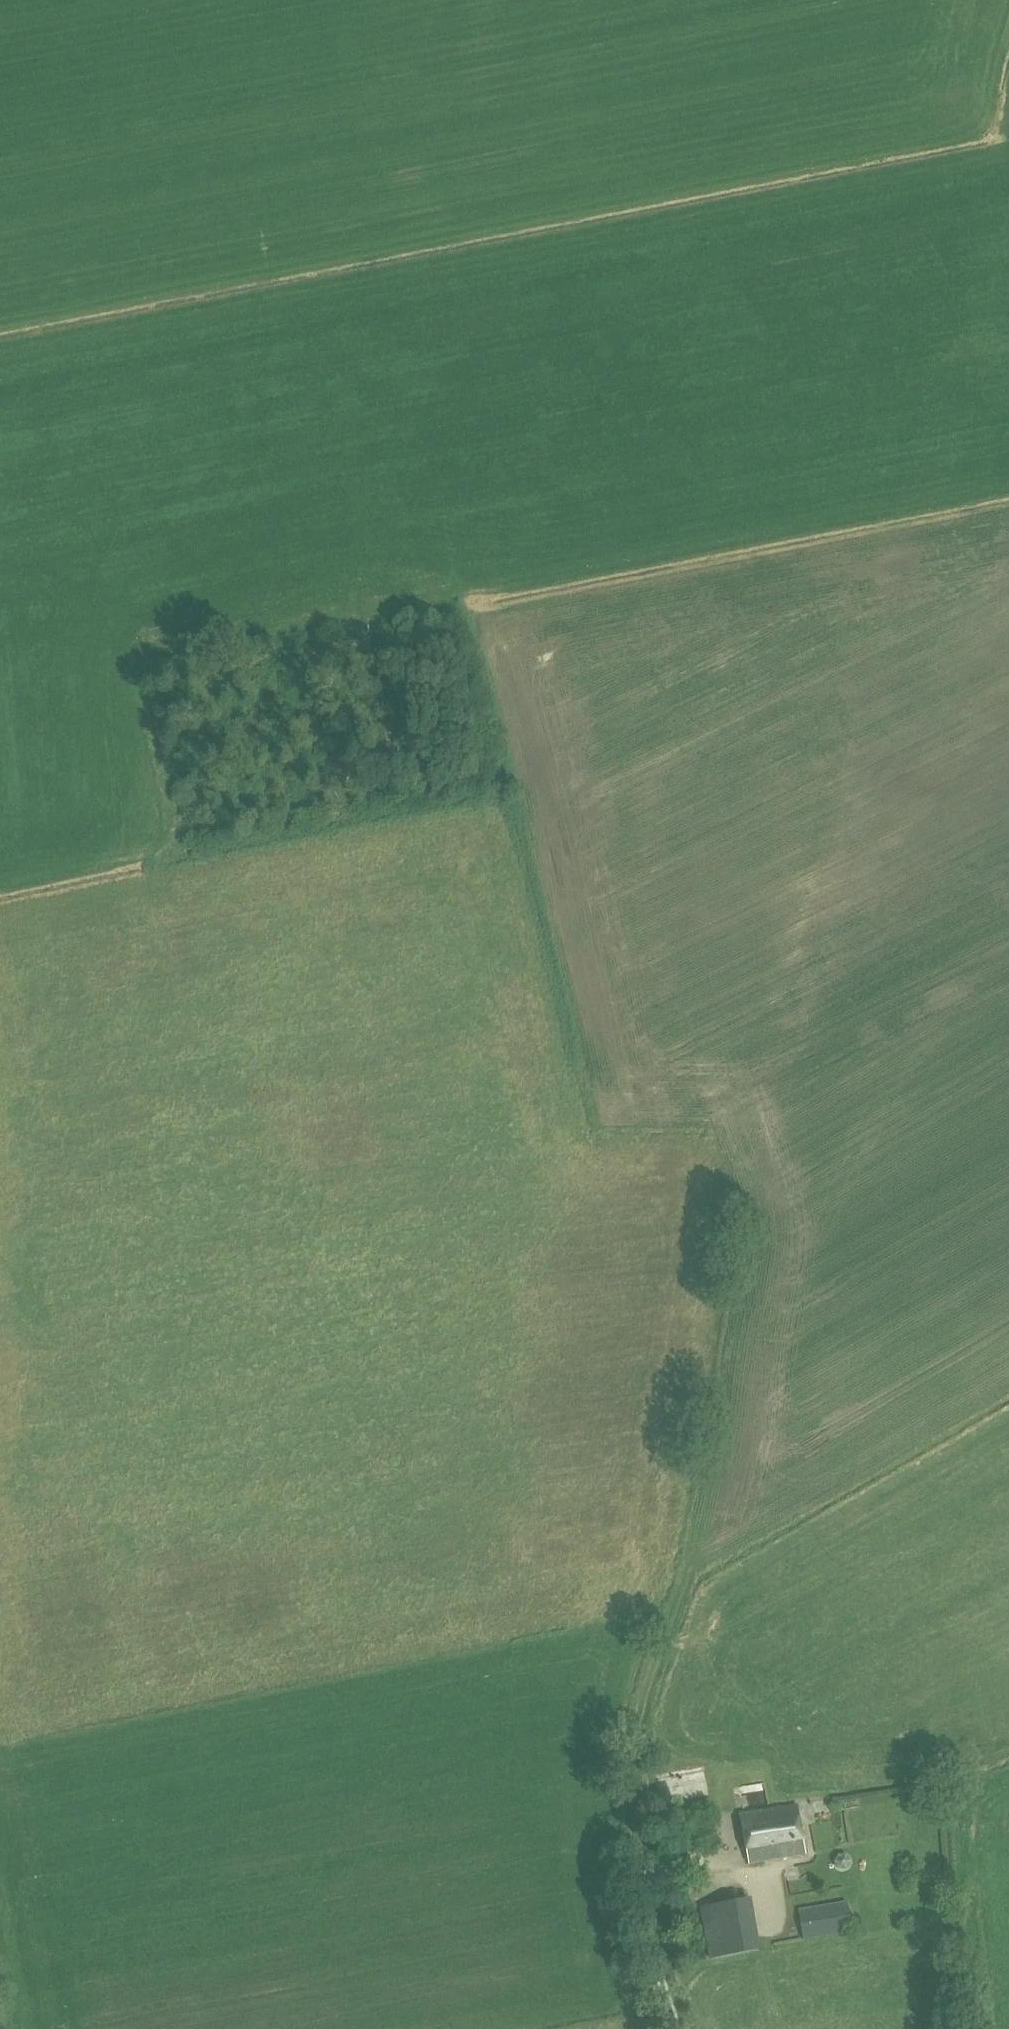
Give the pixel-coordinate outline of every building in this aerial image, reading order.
[(698,1762),(653,1764),(654,1792),(700,1790),(698,1762)] [(823,1793),(799,1797),(802,1814),(826,1810),(823,1793)] [(742,1813),(750,1863),(806,1854),(798,1804),(742,1813)] [(701,1907),(710,1959),(762,1950),(752,1898),(701,1907)] [(799,1909),(804,1940),(853,1932),(848,1900),(799,1909)]
